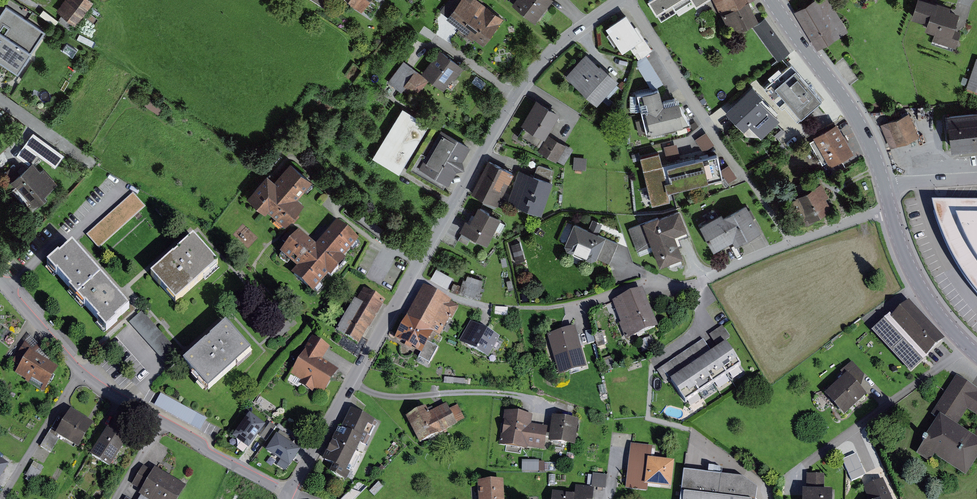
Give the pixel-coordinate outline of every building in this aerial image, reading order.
[(94,0),(67,0),(59,12),(63,15),(56,25),(65,31),(68,27),(73,30),(94,0)] [(328,9),(332,2),(328,0),(314,0),(328,9)] [(363,12),(371,0),(346,0),(363,12)] [(448,18),(485,45),(505,18),(480,0),(462,0),(448,18)] [(513,3),(536,21),(553,0),(515,0),(513,3)] [(651,2),(664,23),(699,0),(654,0),(651,2)] [(721,12),(723,11),(733,33),(761,20),(751,0),(715,0),(721,12)] [(831,0),(810,0),(798,7),(821,47),(849,30),(831,0)] [(932,0),(919,0),(913,18),(930,24),(928,30),(938,33),(935,40),(958,48),(964,32),(957,29),(963,14),(952,10),(953,7),(932,0)] [(9,3),(0,17),(0,59),(21,72),(49,29),(9,3)] [(627,14),(608,27),(612,33),(609,35),(618,48),(620,47),(624,52),(632,47),(636,54),(640,51),(644,57),(655,50),(639,27),(637,28),(627,14)] [(776,61),(790,53),(769,16),(754,24),(776,61)] [(441,49),(423,73),(431,80),(445,90),(454,79),(456,80),(465,67),(441,49)] [(588,53),(567,76),(598,104),(620,80),(602,64),(601,65),(588,53)] [(650,59),(639,65),(653,88),(664,82),(650,59)] [(431,80),(423,73),(405,60),(390,82),(403,92),(405,89),(417,98),(431,80)] [(968,88),(976,91),(976,61),(968,88)] [(824,99),(793,63),(766,86),(784,107),(787,104),(800,119),(824,99)] [(765,96),(756,85),(727,111),(755,143),(781,120),(762,99),(765,96)] [(664,100),(662,89),(630,95),(634,112),(642,110),(644,119),(638,120),(641,134),(685,125),(680,97),(664,100)] [(151,98),(146,105),(161,114),(166,107),(151,98)] [(546,138),(562,113),(538,98),(522,124),(546,138)] [(404,108),(374,157),(401,173),(431,124),(404,108)] [(949,114),(953,150),(976,148),(976,111),(949,114)] [(911,112),(882,124),(893,148),(921,135),(911,112)] [(856,153),(839,123),(815,136),(832,166),(856,153)] [(443,129),(420,167),(450,185),(458,171),(465,168),(464,161),(472,147),(443,129)] [(697,139),(706,151),(717,144),(708,131),(697,139)] [(551,134),(540,151),(558,161),(559,160),(566,164),(576,148),(560,139),(551,134)] [(679,143),(666,146),(669,158),(682,155),(679,143)] [(35,164),(43,156),(36,151),(27,145),(15,155),(27,168),(34,162),(35,164)] [(661,152),(642,156),(653,205),(672,201),(670,192),(725,179),(719,155),(667,167),(666,164),(664,164),(661,152)] [(589,157),(576,156),(575,169),(588,170),(589,157)] [(490,160),(473,194),(500,206),(516,173),(490,160)] [(27,168),(3,187),(25,215),(47,197),(44,195),(58,184),(45,168),(41,171),(35,164),(34,162),(27,168)] [(267,174),(248,198),(266,213),(268,210),(286,225),(292,218),(294,220),(300,213),(298,211),(304,204),(298,199),(313,181),(290,162),(275,181),(267,174)] [(536,175),(520,170),(509,204),(544,215),(555,182),(550,181),(554,169),(540,165),(538,170),(536,175)] [(731,165),(724,169),(725,175),(731,182),(739,176),(731,165)] [(831,195),(824,182),(788,201),(802,227),(834,210),(827,197),(831,195)] [(136,193),(88,234),(101,249),(148,207),(136,193)] [(724,213),(702,225),(716,251),(734,241),(737,246),(763,231),(748,204),(725,217),(724,213)] [(934,204),(942,226),(955,258),(976,291),(976,204),(934,204)] [(467,220),(461,230),(489,244),(503,218),(480,206),(471,222),(467,220)] [(661,218),(661,216),(630,228),(639,251),(654,246),(661,266),(685,257),(677,235),(684,233),(689,231),(681,210),(661,218)] [(590,229),(575,223),(566,245),(569,251),(575,253),(576,251),(588,256),(587,258),(592,260),(598,258),(611,263),(620,243),(606,238),(607,236),(600,234),(604,223),(594,219),(590,229)] [(338,222),(317,246),(300,232),(281,253),(298,269),(292,275),(313,294),(329,276),(332,279),(348,261),(345,258),(360,241),(338,222)] [(281,241),(287,246),(299,232),(293,227),(281,241)] [(172,256),(149,276),(174,304),(216,266),(191,238),(176,252),(177,254),(173,257),(172,256)] [(523,240),(513,242),(517,261),(527,259),(523,240)] [(114,324),(112,321),(125,310),(68,247),(55,258),(54,257),(43,268),(52,277),(54,275),(67,290),(65,292),(81,309),(82,307),(96,322),(94,324),(103,334),(114,324)] [(439,267),(432,279),(449,288),(455,276),(439,267)] [(484,278),(468,273),(463,293),(478,297),(484,278)] [(425,286),(397,339),(423,353),(420,359),(431,364),(440,347),(430,342),(435,333),(442,336),(451,319),(454,320),(461,307),(453,302),(454,301),(425,286)] [(366,288),(358,301),(356,299),(337,331),(361,345),(387,301),(366,288)] [(614,301),(623,322),(621,323),(628,340),(660,327),(644,289),(614,301)] [(893,315),(874,332),(913,374),(949,340),(912,302),(895,318),(893,315)] [(144,311),(131,323),(169,366),(182,355),(144,311)] [(473,322),(461,343),(490,359),(501,338),(473,322)] [(225,325),(181,363),(206,392),(250,353),(225,325)] [(726,326),(712,335),(719,345),(733,337),(726,326)] [(577,327),(549,335),(561,376),(588,368),(577,327)] [(594,329),(588,330),(590,342),(596,341),(594,329)] [(45,393),(60,368),(50,363),(52,361),(32,332),(14,362),(21,366),(15,376),(45,393)] [(340,368),(325,359),(329,353),(332,347),(314,336),(302,355),(304,356),(292,375),(303,381),(301,384),(315,392),(317,389),(325,393),(340,368)] [(728,344),(672,380),(686,403),(702,393),(716,383),(729,375),(743,366),(728,344)] [(846,376),(826,395),(847,417),(870,396),(863,389),(867,375),(854,362),(843,373),(846,376)] [(934,415),(940,420),(942,416),(959,426),(970,410),(976,415),(976,388),(959,376),(934,415)] [(208,419),(163,394),(156,406),(202,431),(208,419)] [(427,407),(407,417),(421,445),(459,425),(458,423),(467,418),(460,405),(451,409),(448,404),(436,410),(434,407),(428,410),(427,407)] [(95,425),(72,410),(56,435),(79,450),(95,425)] [(339,428),(323,462),(334,467),(331,474),(348,482),(352,474),(348,472),(361,445),(364,446),(369,437),(371,438),(376,428),(374,427),(376,422),(352,410),(343,430),(339,428)] [(581,421),(554,417),(552,430),(549,430),(549,427),(533,424),(535,415),(507,411),(501,445),(529,449),(530,447),(546,450),(548,439),(551,440),(550,442),(577,447),(581,421)] [(919,455),(933,464),(936,458),(967,478),(976,463),(976,438),(975,436),(959,426),(942,416),(940,420),(926,442),(927,443),(919,455)] [(303,446),(264,419),(254,432),(262,438),(268,441),(257,457),(280,473),(291,457),(294,459),(303,446)] [(129,441),(109,428),(89,457),(110,471),(129,441)] [(47,435),(42,447),(54,451),(58,439),(47,435)] [(655,447),(635,444),(632,464),(652,466),(652,471),(636,469),(635,481),(650,482),(673,485),(675,464),(654,461),(655,447)] [(709,456),(689,453),(687,471),(707,473),(709,456)] [(0,458),(0,478),(9,464),(0,458)] [(541,461),(524,461),(524,471),(541,471),(541,461)] [(154,471),(145,466),(134,485),(143,491),(140,495),(142,496),(141,498),(181,498),(188,486),(156,468),(154,471)] [(760,488),(745,478),(707,473),(687,471),(683,498),(758,498),(760,488)] [(593,487),(578,485),(577,494),(554,492),(554,498),(595,498),(596,489),(608,490),(610,476),(595,474),(593,487)] [(808,491),(805,491),(805,498),(834,498),(834,492),(827,491),(827,475),(809,475),(808,491)] [(886,479),(866,488),(871,498),(895,498),(886,479)] [(480,498),(506,498),(505,481),(479,482),(480,498)] [(344,498),(358,498),(370,486),(360,482),(344,498)] [(381,482),(372,492),(377,497),(387,487),(381,482)]
